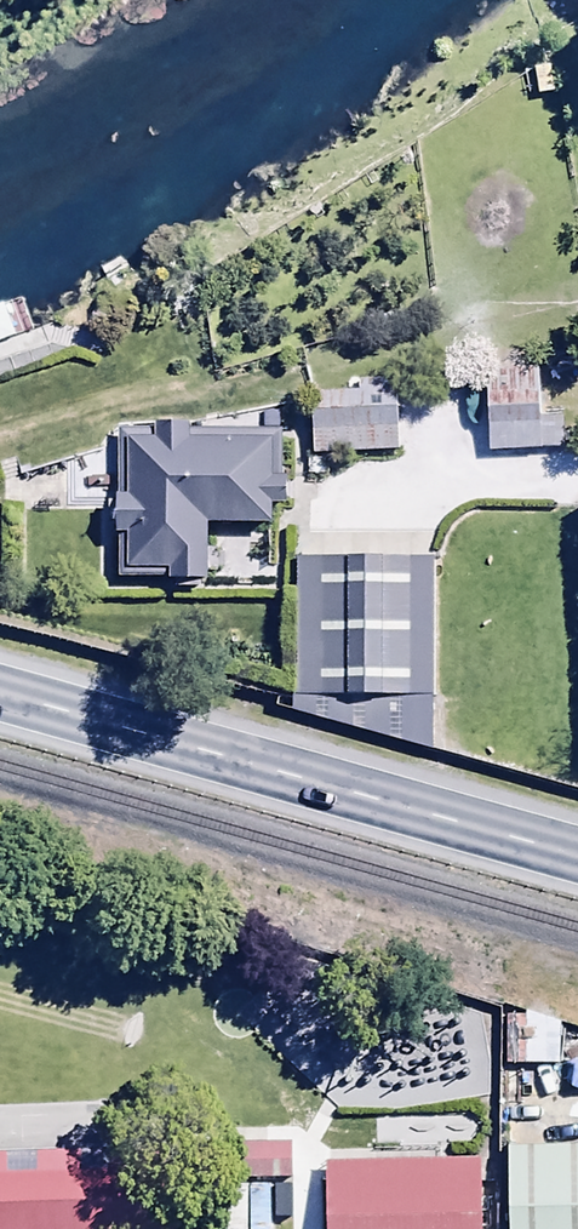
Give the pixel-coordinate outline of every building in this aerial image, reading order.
[(577,377),(577,350),(547,350),(548,377),(577,377)] [(543,418),(542,377),(536,377),(536,355),(486,356),(488,454),(566,453),(565,417),(543,418)] [(359,395),(312,395),(312,461),(306,461),(306,477),(324,477),(324,459),(398,459),(398,382),(359,382),(359,395)] [(154,435),(119,435),(119,507),(109,507),(109,536),(120,536),(120,588),(211,588),(211,533),(277,533),(277,516),(289,516),(289,483),(283,483),(283,419),(267,419),(267,436),(191,436),(191,429),(154,429),(154,435)] [(436,563),(298,565),(297,720),(438,759),(436,563)] [(511,1018),(512,1071),(560,1070),(559,1027),(543,1025),(543,1017),(511,1018)] [(295,1139),(206,1140),(207,1179),(295,1177),(295,1139)] [(507,1142),(508,1228),(577,1228),(577,1141),(507,1142)] [(326,1153),(327,1228),(483,1228),(481,1151),(326,1153)] [(0,1171),(0,1228),(176,1228),(175,1169),(0,1171)] [(250,1191),(250,1228),(271,1228),(270,1191),(250,1191)]
